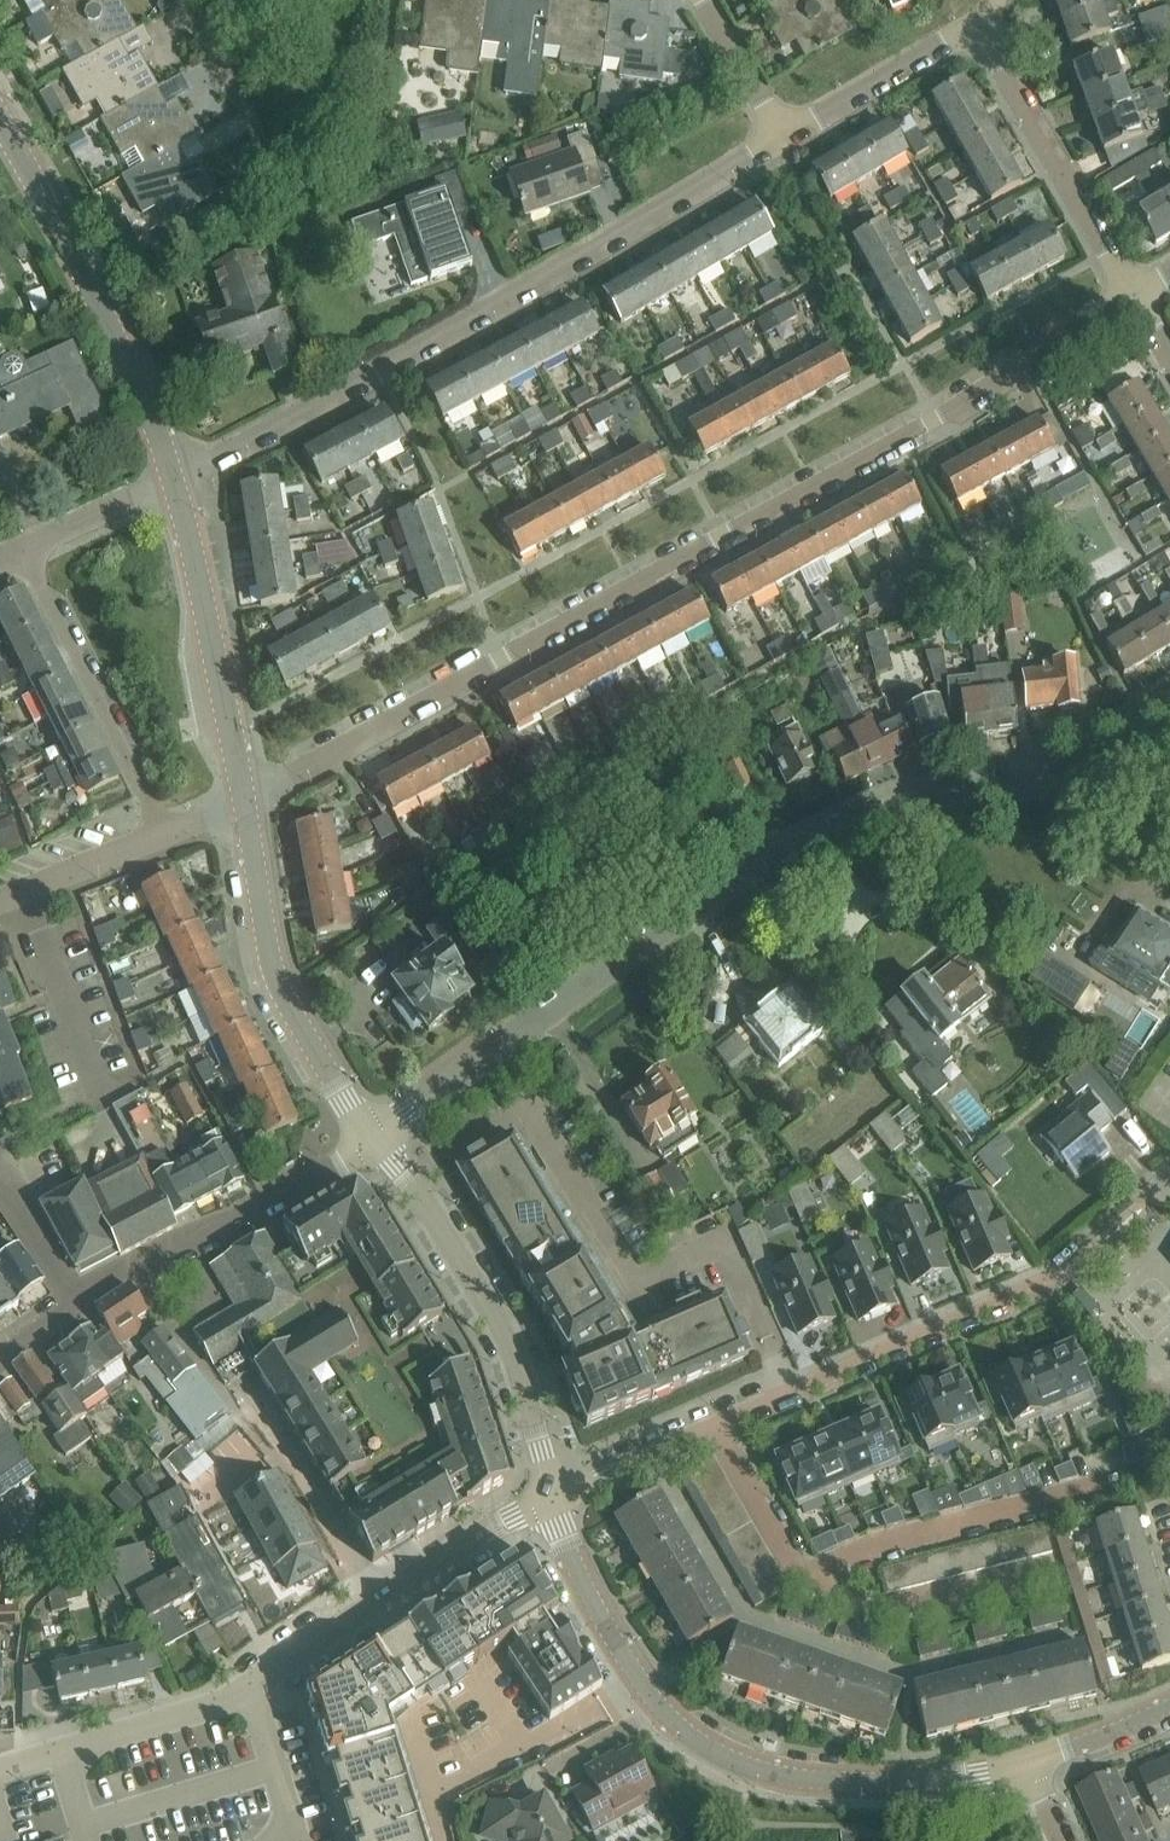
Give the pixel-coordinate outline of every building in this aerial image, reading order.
[(134,33),(116,0),(110,0),(99,6),(96,0),(67,0),(47,11),(40,15),(60,51),(76,43),(85,59),(111,45),(134,33)] [(67,0),(41,0),(47,11),(67,0)] [(420,33),(418,51),(447,55),(446,69),(449,74),(478,77),(480,58),(482,45),(481,45),(487,2),(486,2),(468,0),(424,0),(420,33)] [(482,45),(500,47),(498,65),(508,66),(504,96),(535,100),(538,70),(539,70),(542,48),(541,48),(546,14),(545,14),(526,12),(527,0),(487,0),(486,2),(487,2),(481,45),(482,45)] [(542,48),(560,51),(558,68),(599,74),(601,61),(607,17),(587,14),(589,0),(547,0),(545,14),(546,14),(541,48),(542,48)] [(772,6),(783,24),(770,31),(781,49),(796,40),(806,57),(854,29),(837,0),(782,0),(778,2),(772,6)] [(891,13),(924,0),(886,0),(891,13)] [(1061,20),(1064,19),(1099,7),(1113,2),(1112,0),(1054,0),(1061,20)] [(607,17),(601,61),(621,64),(619,80),(660,86),(661,78),(680,80),(683,56),(664,53),(667,30),(646,28),(648,9),(608,4),(607,17)] [(1108,35),(1099,7),(1061,20),(1070,48),(1108,35)] [(1167,9),(1137,20),(1141,33),(1169,23),(1169,17),(1167,9)] [(1141,33),(1146,46),(1169,37),(1169,23),(1141,33)] [(679,35),(677,47),(693,49),(694,37),(679,35)] [(121,63),(111,45),(85,59),(61,72),(81,109),(97,100),(106,117),(148,95),(156,91),(136,55),(121,63)] [(1120,83),(1110,55),(1072,68),(1082,97),(1120,83)] [(976,108),(961,82),(932,99),(947,125),(976,108)] [(1120,83),(1082,97),(1092,124),(1130,110),(1144,105),(1147,104),(1163,98),(1159,88),(1150,91),(1143,94),(1142,90),(1125,96),(1120,83)] [(170,153),(194,140),(174,104),(158,113),(148,95),(106,117),(100,121),(120,158),(136,149),(145,165),(170,153)] [(1163,98),(1147,104),(1151,115),(1167,109),(1163,98)] [(582,105),(578,120),(590,123),(593,108),(582,105)] [(991,134),(976,108),(947,125),(961,151),(991,134)] [(1092,124),(1102,152),(1140,138),(1130,110),(1092,124)] [(417,124),(422,149),(466,139),(461,114),(417,124)] [(888,126),(862,141),(880,171),(905,156),(888,126)] [(905,138),(910,147),(922,140),(916,131),(905,138)] [(1005,159),(991,134),(961,151),(975,176),(1005,159)] [(511,176),(525,217),(588,195),(579,168),(595,163),(585,135),(567,141),(572,155),(511,176)] [(534,163),(562,153),(556,137),(529,147),(534,163)] [(910,147),(916,158),(928,151),(922,140),(910,147)] [(855,185),(880,171),(862,141),(837,156),(855,185)] [(1154,152),(1139,160),(1146,173),(1161,164),(1154,152)] [(145,165),(121,179),(141,215),(156,206),(165,223),(215,196),(196,162),(180,170),(170,153),(145,165)] [(855,185),(837,156),(812,171),(829,200),(855,185)] [(975,176),(990,202),(1020,185),(1005,159),(975,176)] [(1104,181),(1104,182),(1112,194),(1124,187),(1136,180),(1148,202),(1133,211),(1123,216),(1138,241),(1147,235),(1153,245),(1169,235),(1169,214),(1150,180),(1146,173),(1139,160),(1137,162),(1117,174),(1104,181)] [(465,204),(456,176),(435,183),(439,195),(352,225),(361,250),(412,233),(419,253),(401,259),(411,287),(472,266),(452,209),(465,204)] [(1150,180),(1169,214),(1169,189),(1161,194),(1152,179),(1150,180)] [(952,189),(947,180),(934,187),(939,197),(952,189)] [(902,206),(912,200),(905,188),(895,193),(902,206)] [(947,209),(960,202),(952,189),(939,197),(947,209)] [(902,206),(895,193),(885,199),(892,212),(902,206)] [(1018,213),(1011,200),(1001,206),(1008,218),(1018,213)] [(771,235),(753,206),(727,221),(745,251),(771,235)] [(1008,218),(1001,206),(991,212),(998,224),(1008,218)] [(858,214),(865,226),(875,220),(868,208),(858,214)] [(745,251),(727,221),(702,236),(720,265),(745,251)] [(930,221),(919,227),(924,237),(935,230),(930,221)] [(965,226),(972,239),(982,234),(975,221),(965,226)] [(897,251),(883,225),(853,241),(867,267),(897,251)] [(935,230),(924,237),(929,246),(941,240),(935,230)] [(1064,260),(1048,230),(1021,244),(1038,274),(1064,260)] [(720,265),(702,236),(677,251),(695,280),(720,265)] [(1038,274),(1021,244),(996,258),(1012,288),(1038,274)] [(695,280),(677,251),(653,266),(670,295),(695,280)] [(911,276),(897,251),(867,267),(881,293),(911,276)] [(277,321),(255,258),(214,272),(221,294),(234,290),(242,313),(201,327),(207,344),(206,345),(208,351),(209,351),(214,365),(264,348),(274,375),(298,367),(282,320),(277,321)] [(1012,288),(996,258),(970,272),(972,276),(977,285),(986,302),(1012,288)] [(670,295),(653,266),(628,281),(645,310),(670,295)] [(959,270),(947,277),(949,281),(952,287),(964,280),(972,276),(970,272),(966,266),(959,270)] [(925,302),(911,276),(881,293),(895,318),(925,302)] [(964,280),(952,287),(958,297),(970,291),(970,289),(977,285),(972,276),(964,280)] [(645,310),(628,281),(602,296),(619,325),(645,310)] [(776,300),(786,294),(779,283),(769,289),(776,300)] [(776,300),(769,289),(759,294),(766,305),(776,300)] [(939,328),(925,302),(895,318),(909,344),(939,328)] [(797,319),(789,305),(780,310),(788,324),(797,319)] [(596,338),(580,308),(551,323),(567,354),(596,338)] [(788,324),(780,310),(757,323),(764,337),(788,324)] [(726,328),(736,322),(729,311),(719,316),(726,328)] [(726,328),(719,316),(709,321),(716,333),(726,328)] [(567,354),(551,323),(521,339),(537,370),(567,354)] [(740,350),(749,345),(742,332),(733,337),(740,350)] [(721,342),(708,349),(716,363),(729,356),(740,350),(732,336),(721,342)] [(675,357),(685,351),(677,338),(667,343),(675,357)] [(537,370),(521,339),(489,356),(505,387),(537,370)] [(675,357),(667,343),(657,349),(665,362),(675,357)] [(26,368),(24,364),(23,363),(21,363),(19,362),(17,362),(15,362),(13,363),(11,364),(9,365),(8,366),(7,368),(6,369),(5,371),(5,373),(0,376),(7,392),(0,396),(0,439),(5,437),(4,435),(65,406),(86,451),(115,437),(73,346),(26,368)] [(850,378),(833,348),(808,362),(825,392),(850,378)] [(684,362),(692,377),(705,399),(716,393),(703,371),(716,364),(707,349),(684,362)] [(808,362),(804,352),(794,358),(799,367),(784,375),(801,405),(825,392),(808,362)] [(505,387),(489,356),(460,372),(476,402),(505,387)] [(692,377),(684,362),(661,375),(670,389),(692,377)] [(476,402),(460,372),(426,390),(442,421),(476,402)] [(610,392),(625,384),(618,372),(603,380),(610,392)] [(801,405),(784,375),(760,388),(776,418),(801,405)] [(1152,410),(1136,385),(1108,401),(1124,427),(1152,410)] [(776,418),(760,388),(736,401),(752,431),(776,418)] [(578,410),(593,401),(586,389),(571,398),(578,410)] [(752,431),(736,401),(712,414),(728,444),(752,431)] [(540,415),(547,427),(562,419),(555,406),(540,415)] [(607,425),(617,420),(609,406),(599,411),(607,425)] [(1166,435),(1152,410),(1124,427),(1139,452),(1166,435)] [(607,425),(599,411),(590,416),(597,430),(607,425)] [(399,444),(383,413),(357,427),(373,458),(399,444)] [(728,444),(712,414),(687,428),(703,458),(728,444)] [(574,424),(586,446),(597,439),(585,418),(574,424)] [(1054,451),(1038,421),(1013,434),(1030,465),(1054,451)] [(517,444),(532,436),(525,424),(510,432),(517,444)] [(373,458),(357,427),(331,440),(347,471),(373,458)] [(1098,444),(1088,427),(1075,435),(1084,452),(1098,444)] [(556,451),(564,446),(557,433),(549,438),(556,451)] [(1030,465),(1013,434),(989,448),(1005,478),(1030,465)] [(1166,435),(1139,452),(1153,477),(1169,467),(1169,441),(1166,435)] [(1117,444),(1112,436),(1098,444),(1103,452),(1117,444)] [(556,451),(549,438),(540,442),(547,456),(556,451)] [(488,459),(503,451),(496,439),(481,447),(488,459)] [(347,471),(331,440),(305,454),(321,485),(347,471)] [(1005,478),(989,448),(964,461),(981,491),(1005,478)] [(665,479),(648,449),(623,462),(640,493),(665,479)] [(399,462),(405,474),(415,469),(409,457),(399,462)] [(508,478),(516,473),(508,459),(500,464),(508,478)] [(981,491),(964,461),(940,474),(956,505),(981,491)] [(1131,469),(1127,461),(1111,470),(1116,478),(1131,469)] [(640,493),(623,462),(599,475),(616,506),(640,493)] [(508,478),(500,464),(491,468),(499,483),(508,478)] [(1153,477),(1168,502),(1169,501),(1169,467),(1153,477)] [(616,506),(599,475),(576,489),(592,519),(616,506)] [(1080,495),(1094,487),(1087,475),(1073,482),(1080,495)] [(920,508),(904,478),(879,492),(895,521),(920,508)] [(364,497),(374,491),(367,479),(357,485),(364,497)] [(1145,493),(1140,484),(1125,493),(1130,501),(1145,493)] [(281,515),(276,485),(242,491),(246,521),(281,515)] [(364,497),(357,485),(347,490),(354,503),(364,497)] [(1055,509),(1047,495),(1046,495),(1042,486),(1033,491),(1046,515),(1055,509)] [(592,519),(576,489),(552,502),(569,532),(592,519)] [(1054,490),(1047,495),(1055,509),(1062,505),(1054,490)] [(895,521),(879,492),(855,505),(871,534),(895,521)] [(313,511),(311,499),(296,502),(298,513),(313,511)] [(569,532),(552,502),(528,515),(545,546),(569,532)] [(871,534),(855,505),(831,518),(847,548),(871,534)] [(440,537),(430,508),(398,520),(408,548),(440,537)] [(1144,527),(1161,517),(1156,509),(1139,519),(1144,527)] [(1006,535),(1028,523),(1021,510),(999,522),(1006,535)] [(298,513),(300,525),(315,522),(313,511),(298,513)] [(286,544),(281,515),(246,521),(251,549),(286,544)] [(545,546),(528,515),(503,529),(520,559),(545,546)] [(847,548),(831,518),(807,531),(823,561),(847,548)] [(1005,536),(998,522),(990,527),(997,540),(1005,536)] [(823,561),(807,531),(783,544),(799,574),(823,561)] [(450,564),(440,537),(408,548),(417,575),(450,564)] [(290,573),(286,544),(251,549),(256,578),(290,573)] [(345,544),(316,549),(317,556),(319,568),(355,562),(345,544)] [(397,554),(394,544),(380,548),(384,559),(397,554)] [(799,574),(783,544),(759,557),(775,587),(799,574)] [(384,559),(387,569),(401,565),(397,554),(384,559)] [(317,556),(303,558),(304,570),(319,568),(317,556)] [(775,587),(759,557),(734,571),(751,600),(775,587)] [(931,580),(940,575),(932,560),(923,565),(931,580)] [(460,592),(450,564),(417,575),(427,604),(460,592)] [(931,580),(923,565),(914,570),(922,585),(931,580)] [(319,568),(304,570),(306,582),(321,579),(319,568)] [(751,600),(734,571),(710,584),(726,614),(751,600)] [(295,602),(290,573),(256,578),(261,608),(295,602)] [(1150,584),(1140,590),(1149,605),(1159,600),(1150,584)] [(342,604),(352,599),(345,585),(335,591),(342,604)] [(879,606),(888,601),(879,586),(871,591),(879,606)] [(342,604),(335,591),(324,596),(331,610),(342,604)] [(879,606),(871,591),(862,596),(870,611),(879,606)] [(23,593),(0,604),(0,623),(9,641),(40,625),(23,593)] [(709,624),(692,594),(667,607),(684,638),(709,624)] [(823,595),(814,600),(823,618),(831,632),(840,627),(823,595)] [(1023,632),(1020,596),(1001,598),(1004,634),(1023,632)] [(400,603),(402,613),(417,609),(414,599),(400,603)] [(1124,599),(1115,605),(1123,620),(1133,614),(1124,599)] [(388,630),(371,600),(345,614),(362,645),(388,630)] [(684,638),(667,607),(643,620),(660,651),(684,638)] [(1156,616),(1169,639),(1169,608),(1156,616)] [(290,631),(300,626),(294,613),(283,619),(290,631)] [(362,645),(345,614),(320,628),(336,659),(362,645)] [(1099,614),(1090,620),(1099,635),(1108,630),(1099,614)] [(1156,616),(1131,631),(1148,660),(1169,647),(1169,639),(1156,616)] [(930,617),(916,620),(922,645),(936,642),(930,617)] [(831,632),(823,618),(814,623),(822,637),(831,632)] [(290,631),(283,619),(273,624),(280,637),(290,631)] [(660,651),(643,620),(619,634),(636,664),(660,651)] [(53,652),(40,625),(9,641),(23,667),(53,652)] [(336,659),(320,628),(294,642),(311,673),(336,659)] [(1148,660),(1131,631),(1106,647),(1123,675),(1148,660)] [(636,664),(619,634),(595,647),(612,677),(636,664)] [(879,636),(867,639),(870,653),(883,649),(879,636)] [(783,659),(791,654),(783,639),(774,644),(783,659)] [(311,673),(294,642),(268,657),(285,687),(311,673)] [(783,659),(774,644),(766,649),(774,664),(783,659)] [(612,677),(595,647),(571,660),(588,690),(612,677)] [(66,678),(53,652),(23,667),(36,693),(66,678)] [(827,652),(812,660),(823,682),(822,683),(845,729),(867,774),(889,763),(874,732),(877,731),(870,717),(862,720),(839,674),(827,652)] [(588,690),(571,660),(547,673),(564,703),(588,690)] [(5,661),(0,663),(0,679),(11,673),(5,661)] [(1021,678),(1026,713),(1056,709),(1057,713),(1080,710),(1074,664),(1042,668),(1043,675),(1021,678)] [(1106,667),(1096,672),(1103,685),(1112,680),(1106,667)] [(1009,668),(975,672),(976,679),(976,682),(981,681),(988,736),(1017,732),(1012,692),(1009,669),(1009,668)] [(3,688),(16,682),(11,673),(0,679),(0,682),(3,688)] [(564,703),(547,673),(523,686),(540,717),(564,703)] [(717,696),(726,690),(718,676),(709,681),(717,696)] [(79,704),(66,678),(36,693),(49,719),(79,704)] [(976,679),(947,683),(950,715),(962,713),(965,738),(988,736),(981,681),(976,682),(976,679)] [(717,696),(709,681),(700,686),(708,701),(717,696)] [(540,717),(523,686),(498,700),(515,730),(540,717)] [(938,702),(906,713),(919,748),(951,740),(938,702)] [(92,729),(79,704),(49,719),(61,744),(92,729)] [(668,721),(660,707),(651,712),(659,726),(668,721)] [(785,708),(769,716),(776,729),(791,721),(785,708)] [(877,731),(874,732),(889,763),(890,762),(915,751),(902,719),(877,731)] [(68,758),(57,764),(56,766),(44,773),(49,783),(105,755),(92,729),(61,744),(68,758)] [(491,760),(474,729),(450,743),(466,773),(491,760)] [(845,729),(819,742),(826,757),(832,754),(846,784),(867,774),(845,729)] [(625,750),(634,744),(625,730),(616,737),(625,750)] [(797,731),(766,746),(771,755),(787,787),(817,773),(800,740),(801,739),(797,731)] [(625,750),(616,737),(607,743),(616,756),(625,750)] [(466,773),(450,743),(425,756),(442,787),(466,773)] [(1,755),(8,769),(21,763),(15,749),(1,755)] [(118,781),(105,755),(49,783),(54,794),(65,788),(68,793),(82,785),(88,797),(118,781)] [(442,787),(425,756),(401,770),(418,800),(442,787)] [(577,781),(586,775),(578,762),(568,768),(577,781)] [(740,763),(727,769),(738,792),(751,786),(740,763)] [(577,781),(568,768),(559,774),(568,787),(577,781)] [(418,800),(401,770),(376,783),(393,813),(418,800)] [(28,793),(22,782),(9,788),(15,800),(28,793)] [(15,800),(21,811),(34,804),(28,793),(15,800)] [(397,834),(386,815),(370,824),(371,826),(372,825),(375,830),(382,843),(397,834)] [(493,820),(492,821),(501,835),(509,829),(509,828),(500,815),(493,820)] [(12,817),(0,822),(0,858),(0,859),(24,849),(12,817)] [(336,849),(330,821),(297,828),(302,855),(336,849)] [(492,840),(501,835),(492,821),(484,827),(492,840)] [(369,822),(358,828),(363,838),(374,832),(371,826),(370,824),(369,822)] [(470,839),(460,845),(468,857),(478,851),(470,839)] [(448,851),(445,853),(454,867),(456,866),(463,861),(463,860),(454,847),(448,851)] [(341,876),(336,849),(302,855),(307,882),(341,876)] [(438,858),(447,871),(454,867),(445,853),(438,858)] [(401,876),(410,893),(425,885),(415,868),(401,876)] [(346,903),(341,876),(307,882),(312,909),(346,903)] [(184,903),(172,877),(141,891),(153,917),(184,903)] [(195,927),(184,903),(153,917),(164,941),(167,940),(195,927)] [(351,931),(346,903),(312,909),(317,937),(351,931)] [(1169,971),(1169,936),(1137,914),(1110,957),(1159,989),(1160,987),(1169,994),(1169,971)] [(470,996),(456,977),(459,975),(443,953),(458,943),(443,922),(429,932),(443,951),(425,964),(417,953),(411,958),(420,969),(395,986),(404,999),(393,1007),(412,1033),(424,1025),(428,1032),(449,1017),(446,1013),(470,996)] [(94,932),(98,941),(113,936),(110,926),(94,932)] [(198,926),(195,927),(167,940),(179,965),(209,951),(198,926)] [(98,941),(101,951),(117,945),(113,936),(98,941)] [(221,976),(209,951),(179,965),(190,990),(192,989),(221,976)] [(1047,957),(1029,984),(1072,1013),(1090,986),(1047,957)] [(988,1005),(958,967),(928,990),(923,983),(918,987),(917,985),(909,985),(906,988),(904,996),(905,997),(885,1013),(905,1037),(901,1040),(918,1062),(922,1059),(926,1064),(912,1075),(932,1100),(947,1088),(935,1074),(950,1061),(937,1045),(988,1005)] [(234,1000),(223,975),(221,976),(192,989),(204,1014),(234,1000)] [(15,1059),(21,1056),(3,1013),(17,1007),(6,980),(0,982),(0,1097),(6,1111),(32,1100),(15,1059)] [(114,986),(118,995),(133,990),(129,980),(114,986)] [(118,995),(121,1005),(137,999),(133,990),(118,995)] [(824,1033),(789,990),(744,1026),(743,1026),(734,1034),(733,1033),(713,1049),(731,1073),(753,1056),(746,1047),(755,1040),(779,1070),(824,1033)] [(246,1025),(234,1000),(204,1014),(215,1039),(218,1038),(246,1025)] [(259,1049),(248,1024),(246,1025),(218,1038),(229,1063),(259,1049)] [(145,1029),(132,1035),(136,1045),(149,1040),(145,1029)] [(152,1049),(149,1040),(136,1045),(139,1054),(152,1049)] [(271,1074),(259,1049),(229,1063),(240,1087),(243,1086),(243,1087),(271,1074)] [(1115,1054),(1105,1070),(1122,1081),(1132,1064),(1115,1054)] [(216,1069),(211,1060),(197,1067),(201,1077),(216,1069)] [(201,1077),(206,1086),(221,1078),(216,1069),(201,1077)] [(285,1098),(274,1073),(271,1074),(243,1087),(255,1112),(285,1098)] [(697,1142),(688,1127),(695,1123),(664,1074),(645,1086),(648,1091),(622,1107),(650,1152),(656,1149),(665,1162),(697,1142)] [(202,1116),(186,1085),(170,1094),(187,1124),(202,1116)] [(186,1159),(177,1164),(171,1153),(177,1151),(143,1092),(114,1109),(142,1161),(177,1226),(178,1226),(173,1219),(213,1197),(193,1162),(190,1164),(189,1164),(186,1159)] [(297,1123),(285,1098),(255,1112),(266,1138),(297,1123)] [(1039,1138),(1042,1142),(1049,1137),(1060,1151),(1054,1155),(1075,1183),(1109,1155),(1095,1138),(1110,1126),(1088,1099),(1039,1138)] [(244,1119),(239,1110),(225,1117),(230,1126),(244,1119)] [(905,1143),(884,1117),(870,1128),(891,1154),(905,1143)] [(230,1126),(235,1135),(249,1128),(244,1119),(230,1126)] [(242,1181),(217,1135),(184,1153),(190,1164),(193,1162),(213,1197),(242,1181)] [(516,1138),(475,1162),(458,1172),(521,1277),(520,1278),(529,1293),(531,1292),(568,1354),(570,1352),(577,1369),(563,1375),(575,1401),(570,1403),(577,1417),(581,1415),(586,1428),(652,1399),(652,1401),(668,1394),(668,1392),(748,1357),(743,1345),(747,1343),(741,1329),(737,1331),(723,1299),(709,1306),(711,1311),(703,1314),(700,1307),(701,1307),(701,1305),(676,1316),(677,1317),(679,1317),(681,1323),(627,1347),(625,1343),(628,1342),(604,1303),(612,1298),(600,1279),(592,1283),(568,1244),(576,1239),(564,1218),(556,1224),(545,1205),(553,1200),(516,1138)] [(864,1176),(843,1150),(829,1161),(850,1187),(864,1176)] [(177,1226),(142,1161),(87,1188),(84,1182),(82,1183),(116,1247),(122,1257),(177,1226)] [(674,1204),(656,1174),(637,1186),(655,1215),(674,1204)] [(116,1247),(82,1183),(40,1204),(76,1269),(116,1247)] [(805,1186),(788,1194),(802,1225),(818,1217),(817,1215),(826,1211),(818,1194),(810,1198),(805,1186)] [(369,1197),(343,1191),(342,1193),(339,1195),(283,1229),(296,1251),(279,1261),(264,1235),(210,1268),(227,1295),(228,1294),(237,1309),(194,1335),(214,1367),(243,1350),(372,1564),(506,1483),(468,1365),(447,1377),(420,1333),(430,1327),(442,1320),(369,1200),(369,1197)] [(1010,1259),(1003,1243),(1007,1241),(996,1216),(992,1218),(983,1198),(948,1213),(959,1240),(959,1241),(960,1241),(964,1250),(963,1250),(964,1251),(974,1274),(1010,1259)] [(553,1201),(545,1205),(556,1224),(564,1218),(553,1201)] [(739,1206),(728,1212),(737,1232),(749,1222),(739,1206)] [(780,1206),(762,1214),(767,1226),(785,1218),(780,1206)] [(947,1272),(940,1256),(944,1254),(934,1230),(929,1232),(921,1212),(885,1227),(897,1254),(896,1255),(897,1255),(901,1264),(901,1265),(911,1288),(947,1272)] [(769,1257),(755,1226),(739,1234),(753,1265),(769,1257)] [(600,1279),(576,1239),(568,1244),(592,1283),(600,1279)] [(894,1308),(887,1292),(892,1290),(881,1266),(877,1268),(868,1248),(833,1263),(844,1290),(844,1291),(845,1291),(848,1300),(848,1301),(849,1301),(859,1324),(894,1308)] [(19,1249),(0,1262),(0,1282),(15,1303),(43,1283),(19,1249)] [(820,1279),(816,1281),(807,1261),(772,1277),(783,1303),(783,1304),(783,1305),(784,1304),(788,1313),(787,1313),(788,1314),(798,1337),(833,1322),(826,1306),(831,1304),(820,1279)] [(18,1307),(15,1303),(0,1282),(0,1320),(18,1307)] [(146,1315),(129,1288),(95,1310),(119,1348),(143,1333),(136,1322),(146,1315)] [(123,1361),(101,1329),(93,1334),(89,1328),(69,1342),(71,1345),(103,1391),(104,1391),(96,1379),(123,1361)] [(201,1379),(164,1332),(143,1348),(151,1359),(139,1368),(167,1405),(201,1379)] [(1052,1355),(1044,1359),(1068,1415),(1095,1403),(1083,1374),(1085,1373),(1079,1360),(1077,1361),(1071,1347),(1070,1343),(1050,1351),(1052,1355)] [(103,1391),(71,1345),(48,1360),(80,1406),(103,1391)] [(80,1422),(85,1419),(64,1387),(56,1391),(32,1354),(13,1367),(59,1436),(54,1439),(66,1457),(92,1440),(80,1422)] [(1031,1365),(1020,1369),(1042,1420),(1040,1420),(1043,1425),(1044,1425),(1068,1415),(1044,1359),(1043,1359),(1042,1355),(1029,1361),(1031,1365)] [(1140,1379),(1151,1391),(1164,1378),(1153,1366),(1140,1379)] [(1019,1370),(987,1384),(997,1404),(1000,1403),(1002,1402),(1015,1431),(1040,1420),(1042,1420),(1020,1369),(1019,1370)] [(932,1387),(931,1387),(953,1437),(954,1437),(979,1426),(970,1405),(969,1402),(971,1401),(965,1389),(963,1389),(956,1371),(937,1380),(938,1384),(932,1387)] [(229,1416),(201,1379),(167,1405),(195,1441),(229,1416)] [(0,1393),(0,1419),(5,1427),(13,1422),(26,1440),(43,1428),(27,1406),(11,1382),(0,1390),(0,1392),(1,1393),(0,1393)] [(931,1387),(899,1401),(907,1422),(913,1419),(929,1454),(956,1442),(954,1437),(953,1437),(931,1387)] [(858,1424),(852,1427),(874,1477),(900,1465),(890,1442),(892,1441),(886,1428),(884,1429),(881,1421),(877,1411),(857,1420),(859,1424),(858,1424)] [(37,1475),(11,1438),(12,1437),(5,1427),(0,1419),(0,1500),(37,1475)] [(852,1427),(828,1437),(850,1487),(874,1477),(852,1427)] [(816,1438),(803,1443),(805,1447),(804,1447),(826,1498),(850,1487),(828,1437),(817,1442),(816,1438)] [(1158,1439),(1121,1448),(1125,1465),(1162,1455),(1158,1439)] [(794,1447),(775,1456),(777,1459),(783,1473),(781,1474),(786,1487),(788,1486),(798,1510),(826,1498),(804,1447),(796,1451),(794,1447)] [(181,1449),(167,1461),(179,1477),(194,1464),(181,1449)] [(205,1456),(197,1462),(206,1473),(214,1466),(205,1456)] [(721,1475),(713,1461),(680,1481),(688,1494),(721,1475)] [(206,1473),(197,1462),(189,1469),(198,1480),(206,1473)] [(1071,1464),(1062,1467),(1068,1480),(1077,1478),(1071,1464)] [(1062,1467),(1054,1470),(1059,1483),(1068,1480),(1062,1467)] [(191,1486),(198,1480),(189,1469),(182,1476),(191,1486)] [(149,1475),(134,1484),(145,1503),(160,1494),(149,1475)] [(728,1488),(721,1475),(688,1494),(695,1507),(728,1488)] [(315,1548),(276,1476),(236,1498),(245,1515),(268,1556),(275,1570),(277,1569),(288,1590),(325,1570),(314,1549),(315,1548)] [(127,1484),(110,1499),(126,1518),(143,1502),(127,1484)] [(206,1515),(188,1486),(154,1506),(169,1531),(199,1514),(202,1519),(198,1521),(197,1520),(162,1539),(180,1573),(182,1572),(196,1598),(195,1598),(209,1625),(245,1606),(236,1591),(275,1570),(268,1556),(244,1570),(221,1529),(245,1515),(236,1498),(232,1499),(233,1500),(206,1515)] [(984,1486),(976,1490),(982,1503),(990,1501),(984,1486)] [(736,1500),(728,1488),(695,1507),(703,1519),(736,1500)] [(976,1490),(959,1497),(963,1507),(982,1503),(976,1490)] [(670,1514),(658,1493),(632,1508),(633,1510),(615,1521),(626,1540),(670,1514)] [(743,1513),(736,1500),(703,1519),(710,1532),(743,1513)] [(898,1508),(889,1512),(895,1525),(904,1523),(898,1508)] [(889,1512),(881,1516),(886,1528),(895,1525),(889,1512)] [(751,1526),(743,1513),(710,1532),(718,1545),(751,1526)] [(683,1536),(670,1514),(626,1540),(638,1561),(683,1536)] [(1142,1544),(1132,1514),(1095,1525),(1104,1555),(1142,1544)] [(3,1541),(26,1537),(22,1515),(0,1520),(0,1523),(3,1541)] [(758,1540),(751,1526),(718,1545),(725,1559),(758,1540)] [(849,1527),(840,1531),(846,1543),(854,1539),(849,1527)] [(1046,1530),(1032,1533),(1038,1558),(1052,1554),(1049,1540),(1046,1530)] [(840,1531),(832,1535),(837,1547),(846,1543),(840,1531)] [(1032,1533),(1019,1536),(1025,1561),(1038,1558),(1032,1533)] [(1077,1564),(1067,1534),(1056,1538),(1065,1567),(1077,1564)] [(695,1558),(683,1536),(638,1561),(651,1583),(695,1558)] [(1019,1536),(1006,1539),(1013,1564),(1025,1561),(1019,1536)] [(1006,1539),(994,1543),(1000,1567),(1013,1564),(1006,1539)] [(766,1552),(758,1540),(725,1559),(733,1571),(766,1552)] [(994,1543),(981,1546),(988,1570),(1000,1567),(994,1543)] [(1151,1573),(1142,1544),(1104,1555),(1113,1585),(1151,1573)] [(160,1584),(149,1565),(144,1546),(103,1557),(127,1603),(133,1600),(147,1625),(150,1623),(165,1650),(187,1639),(172,1611),(195,1598),(196,1598),(182,1572),(180,1573),(160,1584)] [(981,1546),(969,1549),(975,1573),(988,1570),(981,1546)] [(969,1549),(956,1552),(962,1577),(975,1573),(969,1549)] [(773,1565),(766,1552),(733,1571),(740,1584),(773,1565)] [(943,1555),(950,1580),(962,1577),(956,1552),(943,1555)] [(306,1693),(313,1713),(312,1713),(318,1732),(327,1762),(335,1759),(339,1773),(331,1775),(339,1799),(340,1799),(344,1812),(343,1812),(350,1837),(352,1836),(353,1840),(424,1840),(394,1743),(387,1723),(477,1664),(478,1664),(507,1645),(512,1654),(508,1657),(550,1721),(602,1687),(584,1659),(582,1660),(577,1652),(578,1651),(560,1623),(557,1624),(551,1616),(557,1612),(539,1584),(540,1583),(523,1555),(469,1589),(469,1588),(440,1606),(441,1608),(435,1611),(435,1610),(407,1628),(407,1630),(377,1649),(376,1648),(342,1670),(325,1680),(326,1681),(306,1693)] [(932,1558),(931,1558),(937,1583),(950,1580),(943,1555),(932,1558)] [(112,1578),(101,1558),(90,1566),(95,1583),(112,1578)] [(708,1580),(695,1558),(651,1583),(663,1605),(708,1580)] [(931,1558),(918,1561),(925,1586),(937,1583),(931,1558)] [(906,1564),(912,1589),(925,1586),(918,1561),(906,1564)] [(906,1564),(893,1567),(900,1592),(912,1589),(906,1564)] [(1086,1593),(1077,1564),(1065,1567),(1074,1597),(1086,1593)] [(780,1577),(773,1565),(740,1584),(747,1596),(780,1577)] [(893,1567),(881,1570),(881,1571),(887,1592),(887,1595),(900,1592),(893,1567)] [(1160,1602),(1151,1573),(1113,1585),(1122,1614),(1160,1602)] [(82,1601),(75,1577),(48,1598),(53,1615),(68,1611),(67,1605),(82,1601)] [(788,1591),(780,1577),(747,1596),(755,1610),(788,1591)] [(720,1601),(708,1580),(663,1605),(676,1627),(720,1601)] [(1095,1622),(1086,1593),(1074,1597),(1084,1626),(1095,1622)] [(733,1623),(720,1601),(676,1627),(687,1646),(705,1635),(708,1637),(733,1623)] [(1169,1631),(1160,1602),(1122,1614),(1132,1643),(1169,1631)] [(785,1621),(793,1623),(799,1606),(791,1604),(785,1621)] [(793,1623),(800,1625),(806,1609),(799,1606),(793,1623)] [(1057,1607),(1051,1609),(1055,1627),(1062,1625),(1063,1625),(1059,1607),(1058,1607),(1057,1607)] [(800,1625),(807,1628),(814,1611),(806,1609),(800,1625)] [(1047,1628),(1055,1627),(1051,1609),(1043,1611),(1047,1628)] [(0,1610),(0,1625),(17,1626),(17,1610),(0,1610)] [(807,1628),(815,1631),(821,1614),(814,1611),(807,1628)] [(1043,1611),(1035,1613),(1040,1630),(1047,1628),(1043,1611)] [(1035,1613),(1028,1615),(1032,1632),(1040,1630),(1035,1613)] [(821,1614),(815,1631),(822,1633),(828,1617),(821,1614)] [(840,1621),(834,1637),(842,1640),(848,1623),(840,1620),(840,1621)] [(1001,1621),(995,1623),(999,1640),(1005,1639),(1007,1638),(1002,1621),(1001,1621)] [(1104,1652),(1095,1622),(1084,1626),(1093,1655),(1104,1652)] [(842,1640),(849,1643),(855,1626),(848,1623),(842,1640)] [(995,1623),(987,1625),(991,1642),(999,1640),(995,1623)] [(987,1625),(979,1627),(984,1644),(991,1642),(987,1625)] [(849,1643),(856,1645),(863,1628),(855,1626),(849,1643)] [(208,1658),(224,1650),(211,1627),(195,1635),(208,1658)] [(979,1627),(972,1628),(972,1629),(976,1646),(984,1644),(979,1627)] [(856,1645),(864,1648),(870,1631),(863,1628),(856,1645)] [(765,1640),(737,1630),(720,1680),(748,1689),(765,1640)] [(864,1648),(871,1651),(877,1634),(870,1631),(864,1648)] [(1169,1664),(1169,1634),(1169,1631),(1132,1643),(1141,1673),(1169,1664)] [(871,1651),(879,1653),(885,1636),(877,1634),(871,1651)] [(946,1635),(939,1637),(943,1654),(951,1652),(946,1635)] [(891,1638),(885,1636),(879,1653),(886,1656),(892,1639),(891,1638)] [(935,1656),(943,1654),(939,1637),(931,1639),(935,1656)] [(927,1658),(935,1656),(931,1639),(923,1641),(927,1658)] [(792,1649),(765,1640),(748,1689),(775,1699),(792,1649)] [(923,1641),(915,1642),(916,1643),(920,1660),(927,1658),(923,1641)] [(1094,1698),(1081,1646),(1053,1653),(1066,1705),(1094,1698)] [(820,1659),(792,1649),(775,1699),(803,1708),(820,1659)] [(146,1685),(138,1650),(110,1657),(117,1692),(146,1685)] [(1093,1655),(1102,1685),(1113,1681),(1104,1652),(1093,1655)] [(1066,1705),(1053,1653),(1025,1660),(1038,1712),(1066,1705)] [(117,1692),(110,1657),(81,1664),(88,1699),(117,1692)] [(847,1669),(820,1659),(803,1708),(830,1718),(847,1669)] [(1038,1712),(1025,1660),(997,1667),(1010,1719),(1038,1712)] [(88,1699),(81,1664),(52,1671),(50,1665),(36,1668),(42,1693),(56,1690),(60,1705),(88,1699)] [(1010,1719),(997,1667),(969,1674),(982,1726),(1010,1719)] [(875,1678),(847,1669),(830,1718),(858,1728),(875,1678)] [(196,1673),(183,1679),(188,1690),(201,1684),(196,1673)] [(982,1726),(969,1674),(941,1681),(954,1733),(982,1726)] [(902,1688),(875,1678),(858,1728),(885,1737),(902,1688)] [(954,1733),(941,1681),(912,1688),(925,1740),(954,1733)] [(13,1738),(13,1719),(0,1719),(0,1738),(13,1738)] [(613,1759),(586,1774),(592,1786),(573,1796),(593,1832),(644,1804),(639,1795),(651,1789),(631,1754),(616,1763),(613,1759)] [(1140,1774),(1159,1814),(1169,1809),(1169,1761),(1140,1774)] [(1131,1805),(1141,1801),(1134,1786),(1125,1790),(1116,1774),(1076,1791),(1091,1823),(1131,1805)] [(677,1797),(662,1805),(669,1817),(684,1809),(677,1797)] [(542,1801),(519,1814),(493,1806),(484,1836),(500,1840),(563,1840),(542,1801)] [(1131,1805),(1091,1823),(1099,1840),(1133,1840),(1145,1835),(1145,1836),(1154,1832),(1147,1818),(1140,1821),(1131,1805)]
